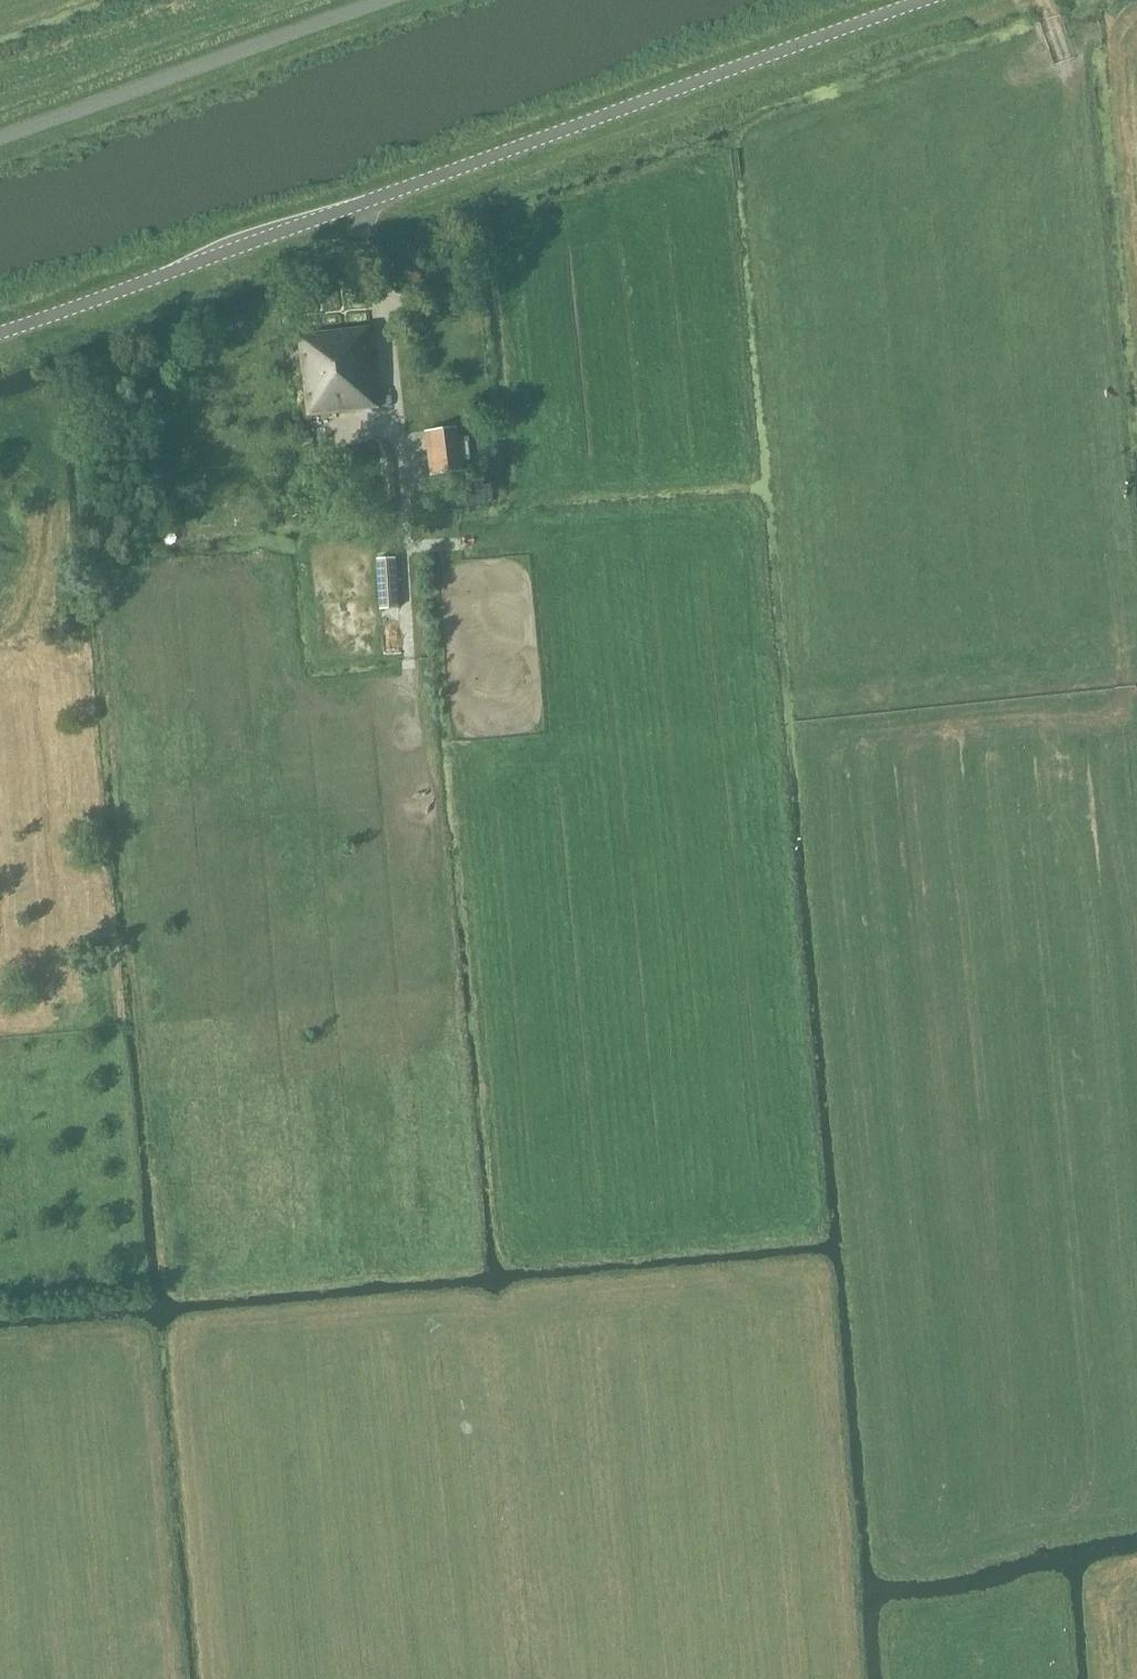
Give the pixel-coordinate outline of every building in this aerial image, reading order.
[(308,418),(381,409),(371,326),(298,334),(308,418)] [(459,428),(426,432),(431,476),(465,472),(459,428)] [(397,559),(378,560),(381,610),(400,609),(397,559)]
